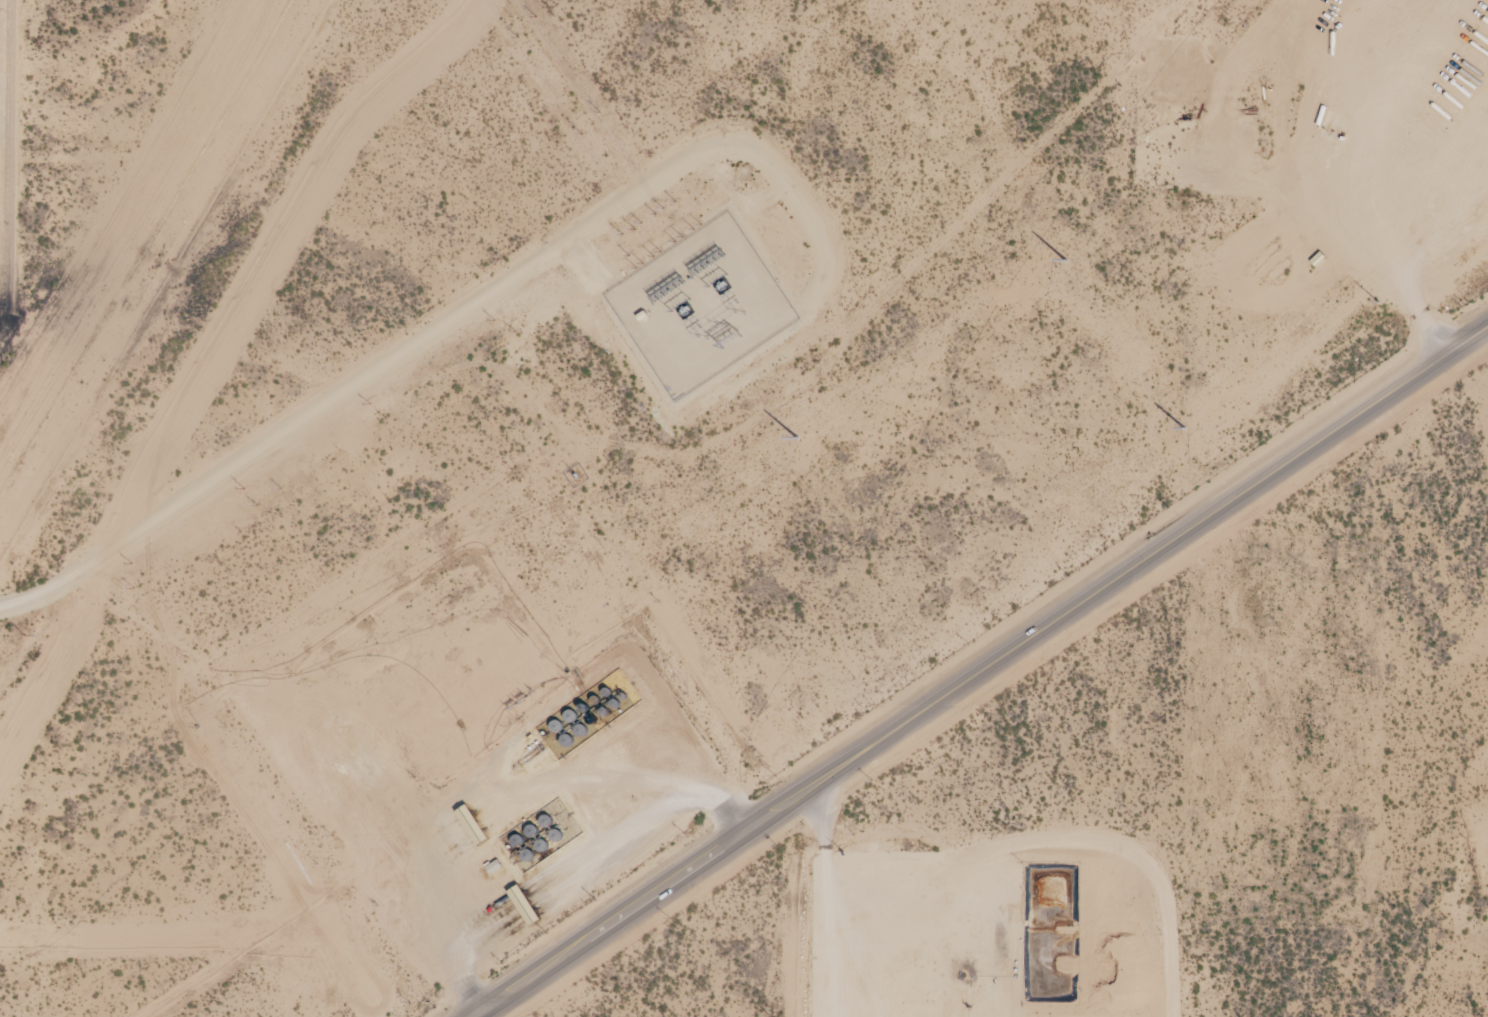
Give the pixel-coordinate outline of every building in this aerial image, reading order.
[(502,867),(498,860),(486,867),(490,874),(502,867)]
